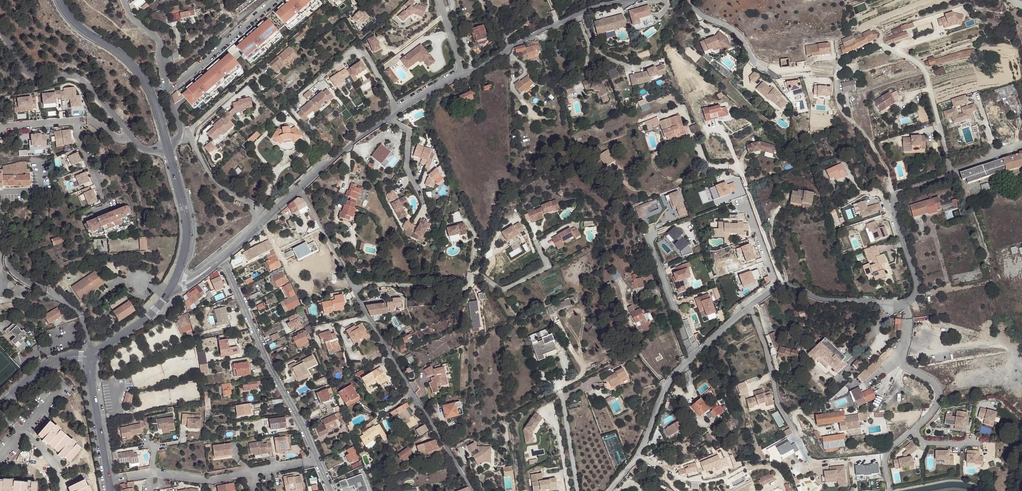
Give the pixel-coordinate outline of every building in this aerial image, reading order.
[(253,0),(248,0),(236,10),(239,14),(254,2),(253,0)] [(275,15),(287,28),(290,26),(303,15),(310,9),(315,4),(312,0),(292,0),(287,4),(285,7),(279,11),(275,15)] [(315,4),(310,9),(312,12),(320,5),(316,0),(312,0),(315,4)] [(402,13),(407,18),(411,15),(412,16),(415,13),(424,16),(428,8),(418,4),(416,6),(414,8),(412,6),(414,4),(416,2),(415,0),(410,0),(406,4),(410,8),(407,10),(406,9),(402,13)] [(171,9),(171,12),(171,14),(170,14),(170,19),(171,23),(176,23),(181,21),(181,20),(195,17),(194,11),(184,13),(184,12),(180,13),(178,7),(171,9)] [(648,7),(630,12),(634,25),(640,24),(640,25),(644,24),(644,22),(652,19),(651,15),(648,7)] [(361,11),(352,20),(359,28),(368,19),(361,11)] [(605,33),(615,30),(627,27),(623,14),(595,22),(598,35),(605,33)] [(947,18),(939,21),(941,28),(958,23),(963,24),(965,17),(959,15),(956,16),(955,14),(946,16),(947,18)] [(305,17),(303,15),(290,26),(293,29),(305,17)] [(236,48),(243,56),(241,57),(244,60),(246,59),(248,62),(251,60),(264,49),(271,43),(277,37),(280,35),(268,21),(264,24),(259,29),(256,31),(248,38),(246,40),(240,45),(236,48)] [(487,34),(482,21),(463,27),(465,33),(471,31),(474,39),(476,39),(478,46),(489,42),(487,34)] [(247,36),(248,38),(256,31),(255,29),(247,36)] [(617,35),(615,30),(605,33),(606,38),(617,35)] [(306,36),(302,31),(293,38),(298,44),(306,36)] [(713,38),(701,43),(705,53),(713,49),(714,51),(721,49),(726,47),(725,45),(730,43),(728,38),(720,32),(716,37),(717,38),(714,39),(713,38)] [(538,35),(536,37),(542,43),(547,38),(542,33),(538,35)] [(861,34),(853,37),(856,42),(855,43),(857,49),(872,42),(871,41),(874,39),(871,33),(868,34),(868,33),(861,36),(861,34)] [(887,39),(889,43),(909,37),(907,33),(887,39)] [(843,55),(843,56),(858,49),(857,49),(855,43),(856,42),(853,37),(853,36),(842,42),(843,46),(839,47),(841,50),(843,55)] [(367,40),(371,50),(378,47),(374,37),(367,40)] [(529,48),(526,49),(528,60),(530,60),(533,59),(534,61),(534,63),(539,61),(538,57),(539,57),(538,53),(540,51),(539,46),(534,47),(534,45),(535,42),(530,42),(530,45),(528,45),(529,48)] [(721,49),(722,52),(732,48),(730,43),(725,45),(726,47),(721,49)] [(829,44),(806,47),(807,56),(811,56),(811,57),(830,55),(829,44)] [(525,46),(516,48),(517,54),(518,53),(519,58),(521,57),(523,57),(524,61),(528,60),(526,49),(525,46)] [(278,65),(282,70),(287,66),(288,67),(300,58),(291,47),(270,65),(274,69),(278,65)] [(417,48),(399,61),(404,68),(415,60),(419,65),(426,60),(417,48)] [(266,51),(264,49),(251,60),(253,62),(266,51)] [(958,53),(929,62),(930,66),(933,65),(933,66),(961,59),(973,56),(972,50),(958,53)] [(187,90),(181,96),(191,106),(197,102),(199,104),(202,101),(214,92),(220,86),(232,76),(235,74),(240,69),(241,68),(229,55),(220,63),(208,73),(202,78),(196,83),(193,86),(187,90)] [(854,59),(852,56),(846,59),(847,62),(848,64),(854,62),(854,59)] [(791,59),(780,60),(781,69),(789,68),(789,64),(792,64),(791,59)] [(206,70),(208,73),(220,63),(218,60),(206,70)] [(404,68),(399,61),(397,63),(403,72),(415,64),(416,67),(419,65),(415,60),(404,68)] [(333,82),(337,87),(346,81),(345,79),(350,76),(353,79),(357,77),(367,70),(362,62),(348,71),(346,69),(331,79),(333,82)] [(277,73),(282,70),(278,65),(274,69),(277,73)] [(641,72),(630,74),(632,84),(643,82),(651,80),(650,77),(658,74),(658,76),(666,73),(663,65),(655,67),(655,66),(647,69),(648,72),(642,73),(641,72)] [(392,82),(396,79),(388,69),(384,72),(392,82)] [(760,78),(755,73),(750,77),(751,82),(755,83),(760,78)] [(234,79),(232,76),(220,86),(223,89),(234,79)] [(533,84),(528,77),(521,82),(519,83),(518,82),(515,85),(521,93),(524,91),(533,84)] [(601,85),(601,83),(595,81),(592,82),(591,79),(583,83),(587,91),(592,89),(600,92),(602,97),(608,95),(609,94),(605,87),(603,86),(601,85)] [(346,81),(337,87),(339,91),(348,84),(346,81)] [(763,82),(757,89),(766,98),(769,95),(776,102),(775,104),(781,109),(787,103),(781,97),(782,96),(774,89),(772,91),(770,88),(763,82)] [(854,82),(842,85),(844,93),(856,91),(854,82)] [(533,84),(524,91),(525,93),(535,85),(533,84)] [(571,84),(564,88),(567,92),(573,88),(571,84)] [(1018,116),(1021,115),(1021,105),(1015,84),(995,91),(998,101),(1007,98),(1011,111),(1016,109),(1018,116)] [(64,92),(61,92),(61,99),(61,100),(67,99),(67,100),(70,99),(71,107),(81,106),(80,99),(78,100),(78,96),(76,96),(75,88),(74,88),(64,89),(64,92)] [(316,97),(312,100),(320,110),(324,107),(322,105),(329,98),(331,100),(336,96),(329,88),(324,92),(323,91),(318,95),(319,96),(317,98),(316,97)] [(55,94),(42,95),(43,105),(56,104),(55,99),(61,99),(61,92),(61,91),(54,92),(55,94)] [(176,92),(171,95),(174,104),(179,101),(176,92)] [(216,94),(214,92),(202,101),(205,104),(216,94)] [(470,93),(459,98),(461,104),(467,101),(473,98),(470,93)] [(890,94),(874,103),(879,112),(887,108),(888,109),(896,105),(890,94)] [(610,101),(608,95),(602,97),(605,103),(610,101)] [(769,95),(766,98),(768,100),(769,98),(775,104),(776,102),(769,95)] [(669,96),(659,101),(660,105),(671,100),(669,96)] [(968,103),(966,96),(952,100),(954,107),(968,103)] [(31,98),(18,99),(18,107),(32,106),(32,109),(36,109),(36,102),(32,102),(31,98)] [(228,117),(230,120),(234,117),(233,116),(236,113),(244,111),(244,109),(253,107),(251,98),(241,100),(242,101),(239,102),(233,103),(234,109),(233,109),(230,112),(229,111),(225,115),(228,117)] [(312,100),(311,101),(307,105),(308,106),(306,107),(305,106),(302,110),(303,111),(299,114),(306,122),(310,119),(308,117),(314,111),(316,113),(320,110),(312,100)] [(972,118),(970,113),(974,112),(972,105),(962,108),(964,114),(959,115),(957,108),(947,111),(949,118),(952,117),(954,124),(972,118)] [(729,116),(727,108),(721,109),(721,106),(709,109),(709,107),(703,108),(706,121),(714,119),(714,117),(717,117),(718,119),(729,116)] [(679,116),(673,118),(658,123),(659,125),(663,139),(678,134),(678,137),(680,141),(685,139),(684,135),(685,134),(682,127),(679,116)] [(234,125),(230,120),(228,117),(222,122),(220,120),(217,123),(218,124),(208,133),(214,140),(222,133),(223,135),(234,125)] [(656,118),(644,123),(646,127),(647,130),(659,125),(658,123),(656,118)] [(295,145),(303,137),(304,136),(296,128),(292,131),(291,128),(283,129),(283,132),(279,129),(272,139),(282,146),(283,145),(284,144),(286,143),(288,142),(291,142),(293,143),(294,143),(295,145)] [(55,132),(57,145),(64,144),(64,145),(72,144),(70,130),(55,132)] [(31,135),(32,141),(32,146),(42,145),(42,147),(46,146),(45,135),(41,135),(41,134),(39,134),(39,132),(34,133),(34,135),(31,135)] [(260,135),(257,132),(248,141),(251,144),(260,135)] [(923,145),(923,148),(928,148),(928,136),(918,136),(917,138),(914,137),(905,138),(905,146),(910,146),(910,144),(914,144),(914,146),(923,145)] [(307,141),(303,137),(295,145),(294,143),(293,143),(291,142),(288,142),(286,143),(284,144),(283,145),(282,146),(280,148),(280,149),(281,149),(285,151),(286,151),(289,151),(293,150),(296,148),(298,147),(299,148),(307,141)] [(32,141),(29,141),(30,149),(42,148),(42,147),(42,145),(32,146),(32,141)] [(204,146),(208,152),(215,147),(211,141),(204,146)] [(413,154),(422,157),(427,159),(426,163),(424,167),(429,169),(432,159),(432,158),(428,157),(431,148),(417,143),(413,154)] [(760,144),(747,146),(749,155),(761,152),(773,156),(776,148),(762,144),(760,144)] [(381,165),(391,153),(381,145),(372,157),(381,165)] [(72,151),(64,154),(66,158),(68,157),(72,166),(81,162),(77,153),(73,155),(72,151)] [(394,155),(391,153),(381,165),(385,167),(394,155)] [(1020,154),(1017,154),(1018,156),(1004,160),(1004,159),(960,174),(961,179),(962,181),(966,179),(967,184),(1003,172),(1005,177),(1008,176),(1006,172),(1021,168),(1021,153),(1020,154)] [(1,189),(1,187),(30,186),(29,170),(27,170),(26,162),(21,163),(16,163),(16,164),(2,167),(2,170),(0,170),(0,189),(1,189)] [(839,176),(840,179),(841,180),(846,177),(840,164),(825,172),(829,181),(833,179),(839,176)] [(430,173),(429,175),(427,176),(425,183),(433,186),(435,181),(434,180),(441,173),(436,167),(430,172),(430,173)] [(81,170),(74,172),(76,176),(75,176),(79,186),(89,182),(85,172),(83,173),(81,170)] [(725,182),(709,189),(713,200),(729,194),(729,193),(736,190),(733,182),(726,185),(725,182)] [(987,182),(979,185),(983,194),(990,192),(990,189),(992,188),(990,182),(987,183),(987,182)] [(341,219),(351,223),(352,219),(354,219),(356,215),(357,210),(356,210),(359,201),(358,201),(360,195),(362,191),(359,190),(357,189),(358,187),(353,185),(350,193),(349,196),(348,198),(352,200),(351,203),(348,202),(347,207),(345,206),(343,213),(341,219)] [(92,190),(83,194),(88,205),(97,201),(92,190)] [(404,204),(408,202),(405,196),(399,200),(396,202),(394,199),(397,197),(393,190),(388,193),(387,196),(400,220),(407,216),(401,204),(404,203),(404,204)] [(802,204),(811,206),(813,194),(797,191),(797,193),(791,192),(789,203),(801,206),(802,204)] [(678,194),(665,198),(667,203),(670,202),(671,202),(674,209),(676,208),(677,210),(678,215),(685,212),(678,194)] [(939,198),(934,199),(937,211),(942,210),(941,204),(939,198)] [(289,205),(281,212),(282,214),(289,208),(293,214),(307,206),(303,200),(303,199),(301,199),(299,199),(289,205)] [(533,208),(526,211),(531,223),(535,221),(533,217),(541,213),(543,212),(544,214),(553,210),(553,211),(559,209),(555,199),(552,201),(553,202),(534,211),(533,208)] [(934,199),(926,201),(930,214),(937,211),(934,199)] [(865,200),(857,203),(861,212),(863,216),(878,211),(876,203),(867,206),(865,200)] [(930,214),(926,201),(911,206),(914,217),(919,215),(920,216),(930,214)] [(952,201),(941,204),(942,210),(953,206),(952,201)] [(410,204),(408,202),(404,204),(404,203),(401,204),(407,216),(411,214),(406,206),(410,204)] [(645,205),(638,208),(642,218),(649,215),(646,208),(645,205)] [(85,223),(83,224),(87,234),(89,233),(90,236),(94,236),(94,234),(102,231),(103,234),(106,233),(109,232),(109,230),(115,228),(115,229),(119,228),(122,227),(122,228),(123,227),(129,225),(128,223),(132,222),(126,206),(85,222),(85,223)] [(409,228),(412,223),(413,222),(407,219),(404,225),(409,228)] [(420,241),(422,237),(428,229),(429,229),(431,225),(422,219),(419,223),(420,224),(417,230),(414,229),(416,226),(412,223),(409,228),(408,231),(414,234),(413,237),(420,241)] [(875,220),(867,223),(869,231),(872,230),(875,240),(888,235),(884,225),(878,228),(875,220)] [(712,230),(712,238),(728,238),(728,234),(737,234),(737,236),(743,236),(743,233),(742,233),(742,222),(736,223),(736,224),(723,225),(722,223),(717,223),(717,230),(712,230)] [(467,234),(465,223),(458,224),(458,226),(447,228),(449,237),(460,234),(460,236),(467,234)] [(501,233),(506,242),(517,235),(517,234),(523,230),(519,223),(514,225),(516,228),(517,230),(515,231),(514,229),(512,226),(501,233)] [(570,228),(558,235),(560,238),(553,242),(557,249),(564,246),(562,242),(573,236),(574,239),(580,236),(577,229),(572,232),(570,228)] [(678,228),(671,233),(677,241),(679,239),(682,242),(678,245),(683,251),(685,257),(695,254),(693,248),(686,239),(683,236),(684,235),(678,228)] [(146,236),(139,237),(139,250),(147,249),(146,236)] [(58,237),(51,240),(53,245),(61,243),(62,242),(63,241),(63,240),(63,239),(62,238),(61,237),(60,237),(58,237)] [(269,239),(247,251),(251,260),(274,248),(269,239)] [(100,248),(100,250),(108,250),(108,240),(95,240),(95,248),(100,248)] [(877,249),(875,245),(863,249),(868,261),(872,259),(869,252),(877,249)] [(872,273),(873,275),(879,273),(879,275),(885,273),(883,269),(881,270),(879,265),(881,264),(886,262),(884,257),(882,258),(881,254),(879,255),(877,249),(869,252),(872,259),(872,260),(873,259),(875,264),(874,265),(870,266),(869,263),(862,266),(866,275),(872,273)] [(280,265),(275,255),(272,257),(273,258),(269,260),(267,261),(272,270),(280,265)] [(691,263),(679,267),(681,272),(675,274),(676,276),(675,277),(680,293),(687,290),(684,280),(692,277),(689,269),(693,268),(691,263)] [(239,270),(238,271),(241,277),(247,274),(244,268),(239,270)] [(275,280),(278,286),(288,281),(287,278),(286,279),(281,270),(279,271),(279,270),(275,271),(277,274),(273,277),(275,280)] [(758,270),(739,277),(744,287),(755,283),(754,282),(761,279),(758,270)] [(209,277),(211,281),(220,277),(217,271),(212,273),(213,275),(209,277)] [(85,280),(84,279),(72,287),(78,296),(90,288),(90,287),(92,285),(94,288),(97,288),(102,284),(101,282),(100,282),(98,280),(99,279),(95,272),(88,276),(88,278),(85,280)] [(615,281),(621,277),(617,272),(612,276),(615,281)] [(215,290),(222,287),(224,286),(220,277),(211,281),(215,290)] [(634,280),(633,281),(633,282),(635,289),(644,287),(642,278),(635,279),(634,280)] [(285,300),(290,310),(300,304),(291,286),(292,285),(290,282),(286,284),(286,285),(283,287),(289,298),(285,300)] [(90,288),(78,296),(80,299),(97,288),(94,288),(92,285),(90,287),(90,288)] [(197,285),(194,287),(199,294),(202,292),(197,285)] [(194,287),(189,291),(193,297),(192,298),(195,302),(201,297),(199,294),(194,287)] [(189,291),(183,296),(187,309),(195,302),(192,298),(193,297),(189,291)] [(261,296),(259,292),(250,297),(252,300),(261,296)] [(345,303),(343,295),(335,296),(335,300),(322,303),(324,314),(332,312),(332,310),(334,310),(334,311),(344,309),(343,305),(345,304),(345,303)] [(710,295),(696,300),(701,313),(705,312),(707,317),(716,315),(710,295)] [(110,306),(119,320),(133,311),(124,297),(110,306)] [(546,307),(549,315),(554,313),(554,312),(553,310),(570,303),(570,302),(574,301),(573,297),(568,298),(569,299),(546,307)] [(388,309),(392,308),(400,308),(399,299),(392,300),(392,303),(386,303),(387,309),(388,309)] [(553,310),(554,312),(571,305),(570,303),(553,310)] [(365,307),(369,316),(386,314),(385,304),(365,307)] [(644,329),(652,326),(650,320),(653,319),(647,306),(641,309),(640,308),(635,311),(632,305),(628,307),(637,325),(641,324),(644,329)] [(49,324),(62,315),(57,307),(43,316),(49,324)] [(227,325),(226,321),(225,314),(227,314),(225,307),(215,310),(217,323),(216,323),(216,327),(227,325)] [(304,309),(300,311),(307,325),(311,323),(304,309)] [(190,322),(188,313),(183,315),(182,314),(177,317),(179,320),(178,321),(181,326),(178,328),(181,334),(185,332),(191,329),(188,323),(190,322)] [(295,327),(297,330),(305,326),(303,323),(302,324),(298,316),(299,315),(298,313),(297,314),(296,314),(289,318),(291,322),(288,324),(291,329),(295,327)] [(197,317),(190,319),(193,329),(194,333),(196,333),(196,328),(200,326),(197,317)] [(689,321),(683,323),(689,339),(694,335),(689,321)] [(20,349),(19,350),(22,353),(29,347),(20,338),(25,333),(23,330),(21,331),(14,323),(5,331),(7,334),(10,332),(11,331),(14,334),(12,335),(15,337),(11,341),(17,347),(18,347),(20,349)] [(359,342),(360,342),(359,341),(366,337),(366,338),(370,336),(363,324),(359,327),(360,327),(360,328),(358,329),(357,328),(356,327),(348,332),(356,345),(359,342)] [(326,342),(329,351),(334,350),(334,351),(342,348),(336,334),(332,335),(331,331),(321,335),(323,340),(321,340),(323,343),(326,342)] [(553,344),(552,342),(554,341),(552,335),(548,336),(545,331),(528,338),(538,362),(543,360),(562,352),(558,342),(553,344)] [(294,338),(298,347),(309,341),(305,332),(294,338)] [(271,336),(274,342),(281,338),(278,333),(271,336)] [(771,335),(776,348),(781,347),(776,333),(771,335)] [(401,338),(403,343),(407,341),(409,344),(413,342),(409,334),(401,338)] [(837,373),(845,366),(839,360),(842,357),(823,338),(820,342),(808,354),(814,361),(816,359),(819,356),(828,365),(837,373)] [(221,357),(239,354),(238,348),(236,348),(235,339),(219,341),(221,357)] [(309,341),(298,347),(300,350),(305,347),(305,348),(311,345),(309,341)] [(429,344),(428,343),(412,351),(413,352),(429,344)] [(776,348),(778,353),(782,354),(796,358),(798,352),(781,347),(776,348)] [(839,360),(845,366),(848,363),(846,362),(854,353),(850,349),(842,357),(839,360)] [(205,351),(197,353),(200,364),(207,363),(205,351)] [(414,361),(410,354),(404,357),(408,364),(414,361)] [(877,361),(871,366),(858,377),(863,383),(864,382),(876,372),(882,367),(879,363),(888,356),(886,354),(877,361)] [(296,372),(300,379),(311,373),(309,369),(319,364),(314,355),(304,360),(305,363),(298,366),(297,364),(297,363),(290,366),(293,373),(296,372)] [(825,368),(828,365),(819,356),(816,359),(825,368)] [(863,364),(860,360),(853,366),(857,370),(863,364)] [(250,362),(236,364),(237,369),(238,369),(239,377),(252,375),(250,362)] [(207,363),(200,364),(202,374),(202,375),(209,374),(207,363)] [(431,367),(424,370),(427,377),(434,375),(435,378),(432,378),(433,382),(432,382),(429,383),(430,388),(431,388),(432,394),(436,393),(439,392),(437,387),(437,385),(440,385),(441,385),(441,384),(444,383),(442,374),(445,373),(444,368),(433,370),(431,367)] [(376,385),(386,379),(380,368),(365,378),(363,374),(357,378),(359,382),(361,380),(365,387),(374,381),(376,385)] [(608,378),(613,387),(622,382),(621,381),(628,377),(623,368),(616,373),(616,374),(608,378)] [(311,373),(300,379),(301,381),(312,375),(311,373)] [(440,385),(437,385),(437,387),(448,384),(445,373),(442,374),(444,383),(441,384),(441,385),(440,385)] [(388,381),(386,379),(376,385),(378,387),(388,381)] [(252,389),(259,388),(259,387),(268,385),(268,381),(250,383),(250,385),(245,385),(246,392),(252,391),(252,389)] [(372,388),(376,385),(374,381),(365,387),(366,389),(368,388),(371,386),(372,388)] [(234,383),(220,384),(221,393),(224,393),(225,396),(229,395),(229,394),(233,393),(232,389),(235,389),(234,383)] [(744,384),(738,385),(741,395),(747,393),(744,384)] [(340,393),(347,404),(353,400),(354,401),(360,398),(353,385),(340,393)] [(328,389),(317,394),(322,404),(325,403),(328,409),(327,410),(330,414),(335,411),(330,401),(333,399),(332,398),(336,397),(332,388),(328,390),(328,389)] [(851,392),(858,407),(876,398),(872,389),(868,390),(862,393),(859,388),(851,392)] [(755,398),(746,401),(749,413),(754,412),(753,407),(752,404),(756,403),(757,406),(765,404),(766,404),(767,408),(773,406),(770,394),(764,395),(763,391),(754,393),(755,398)] [(133,395),(126,393),(123,403),(130,405),(133,395)] [(353,400),(347,404),(349,407),(363,398),(362,397),(360,398),(354,401),(353,400)] [(878,397),(874,404),(879,407),(883,399),(878,397)] [(700,418),(704,414),(702,412),(708,408),(701,399),(691,407),(700,418)] [(463,414),(460,402),(454,403),(458,415),(463,414)] [(251,403),(242,404),(236,405),(238,417),(252,415),(251,403)] [(446,419),(458,415),(454,403),(442,407),(446,419)] [(408,404),(391,414),(393,418),(399,414),(406,410),(410,407),(408,404)] [(980,409),(978,417),(987,420),(985,426),(992,428),(996,414),(987,411),(986,414),(984,414),(985,411),(980,409)] [(406,410),(399,414),(404,424),(406,423),(407,425),(411,430),(419,426),(414,418),(412,419),(409,415),(406,410)] [(324,421),(326,424),(329,430),(333,428),(339,425),(337,421),(341,418),(344,424),(346,423),(345,419),(343,415),(341,416),(339,412),(336,414),(324,421)] [(859,422),(858,415),(845,417),(844,412),(839,412),(816,417),(817,426),(840,422),(841,431),(860,429),(859,422)] [(858,414),(858,415),(859,422),(866,421),(871,412),(858,414)] [(965,414),(954,412),(953,418),(949,418),(949,416),(943,415),(942,425),(952,427),(960,428),(961,424),(962,421),(964,421),(965,414)] [(538,413),(534,417),(541,422),(544,417),(538,413)] [(191,428),(191,431),(200,433),(201,423),(193,422),(193,417),(183,416),(181,427),(187,427),(191,428)] [(534,417),(526,429),(527,440),(531,439),(534,435),(533,433),(541,422),(534,417)] [(987,420),(978,417),(977,418),(984,421),(983,425),(985,426),(987,420)] [(285,418),(270,420),(271,430),(287,428),(285,418)] [(681,418),(665,429),(671,437),(674,434),(686,426),(686,425),(687,425),(683,418),(681,419),(681,418)] [(169,430),(169,432),(175,432),(174,419),(158,421),(160,431),(164,430),(169,430)] [(803,430),(811,429),(809,424),(806,420),(800,421),(803,430)] [(53,449),(64,436),(59,431),(59,430),(54,426),(53,426),(48,422),(37,435),(42,439),(41,441),(46,445),(48,444),(53,449)] [(880,424),(882,435),(889,434),(887,423),(880,424)] [(145,430),(144,424),(129,426),(129,427),(121,429),(122,438),(126,437),(131,436),(134,435),(142,434),(142,432),(145,432),(145,430)] [(318,428),(322,437),(331,433),(329,430),(326,424),(323,426),(322,424),(320,425),(321,427),(318,428)] [(384,442),(389,439),(381,426),(376,429),(375,427),(366,433),(367,435),(365,436),(361,438),(366,446),(374,442),(373,440),(380,435),(384,442)] [(429,433),(426,427),(417,432),(421,438),(429,433)] [(784,432),(786,437),(793,433),(790,428),(784,432)] [(822,442),(843,439),(845,438),(844,434),(834,435),(833,431),(818,433),(814,433),(815,435),(817,438),(822,438),(822,442)] [(749,437),(753,450),(758,448),(754,435),(749,437)] [(69,441),(64,436),(53,449),(58,453),(57,455),(62,459),(64,458),(69,462),(80,450),(75,445),(76,444),(70,440),(69,441)] [(281,451),(284,451),(289,450),(287,441),(286,436),(275,438),(277,453),(281,452),(281,451)] [(844,447),(843,439),(822,442),(824,451),(837,448),(844,447)] [(825,453),(824,451),(818,440),(811,442),(820,456),(825,453)] [(273,451),(272,443),(264,444),(263,441),(250,443),(252,454),(255,453),(261,452),(262,454),(269,453),(269,452),(273,451)] [(439,449),(436,441),(425,445),(418,447),(421,455),(428,453),(439,449)] [(485,461),(491,461),(492,448),(477,447),(475,443),(467,448),(471,454),(473,453),(474,457),(473,457),(477,465),(485,461)] [(902,458),(905,457),(908,455),(909,456),(916,450),(911,444),(904,450),(906,452),(902,455),(902,458)] [(221,457),(221,458),(226,457),(231,457),(229,446),(211,448),(212,458),(221,457)] [(358,460),(361,459),(356,447),(353,449),(348,450),(350,454),(347,456),(351,464),(358,460)] [(130,461),(130,462),(130,463),(138,463),(137,453),(133,453),(133,450),(116,452),(115,448),(110,449),(111,458),(117,457),(117,463),(127,461),(130,461)] [(408,449),(400,454),(406,463),(410,460),(408,458),(412,455),(408,449)] [(762,451),(756,454),(756,455),(762,460),(765,461),(766,457),(762,451)] [(978,452),(966,452),(966,465),(974,465),(974,466),(981,466),(982,466),(982,458),(978,458),(977,458),(977,456),(978,456),(978,452)] [(717,453),(710,456),(711,459),(714,468),(722,465),(720,460),(724,458),(723,454),(718,456),(717,454),(717,453)] [(948,453),(935,453),(935,461),(943,461),(948,462),(948,465),(953,465),(953,458),(948,458),(948,453)] [(709,460),(701,463),(701,464),(699,465),(701,472),(704,471),(710,471),(714,468),(711,459),(709,460)] [(903,460),(892,462),(893,469),(899,468),(899,470),(908,468),(912,467),(911,459),(906,459),(903,460)] [(692,467),(685,469),(687,473),(693,471),(693,472),(697,471),(695,463),(691,464),(692,467)] [(863,466),(855,467),(856,477),(863,476),(864,477),(871,476),(871,475),(879,475),(878,465),(870,465),(870,466),(863,467),(863,466)] [(843,467),(828,468),(829,472),(823,473),(824,477),(824,480),(836,479),(836,483),(837,484),(845,484),(843,467)] [(535,490),(542,490),(542,489),(547,488),(552,487),(558,487),(557,478),(551,478),(551,480),(544,481),(543,473),(533,474),(535,490)] [(347,481),(350,487),(350,488),(355,486),(356,490),(358,489),(359,490),(369,490),(363,474),(347,481)] [(304,490),(301,476),(295,477),(294,475),(284,477),(285,482),(286,481),(287,484),(285,484),(287,490),(288,490),(297,489),(297,490),(304,490)] [(760,481),(758,483),(760,488),(774,481),(772,476),(769,477),(760,481)] [(350,487),(347,481),(347,480),(340,483),(343,490),(350,487)] [(19,483),(12,483),(12,481),(2,481),(1,482),(0,482),(0,490),(18,490),(19,483)] [(89,487),(88,488),(85,481),(69,488),(70,490),(91,490),(89,487)] [(132,481),(125,482),(126,485),(126,486),(126,488),(122,489),(123,490),(132,490),(131,486),(133,486),(132,481)] [(18,490),(36,490),(37,484),(29,484),(30,483),(26,482),(26,484),(19,483),(18,490)]
